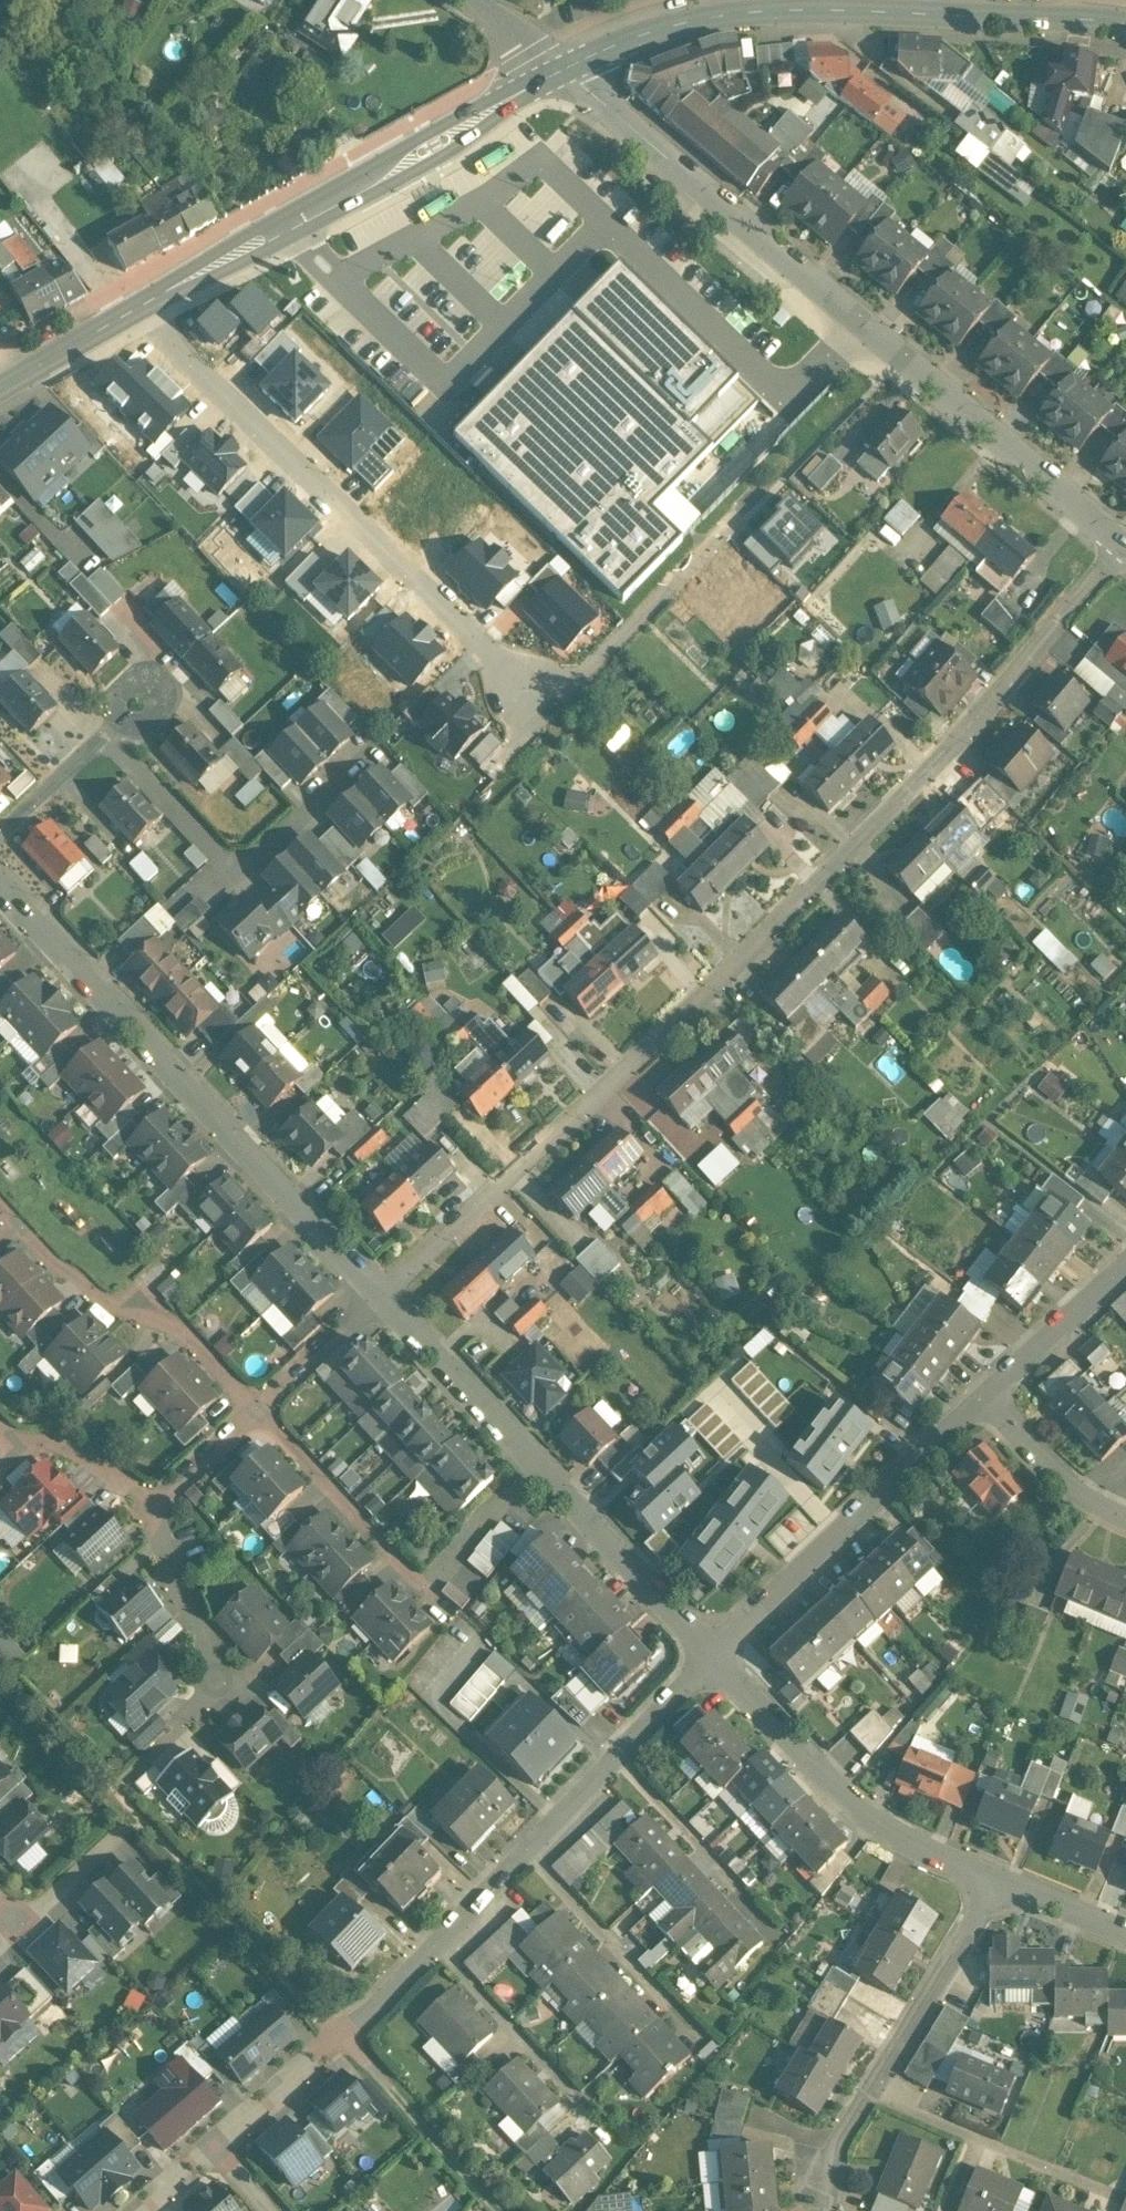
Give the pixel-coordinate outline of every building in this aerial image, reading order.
[(366,0),(324,0),(301,34),(342,61),(356,40),(349,36),(370,3),(366,0)] [(715,42),(626,74),(625,87),(747,190),(748,189),(779,151),(766,140),(726,106),(751,97),(745,77),(740,39),(715,42)] [(941,44),(941,43),(900,41),(900,42),(892,42),(891,61),(899,61),(898,70),(914,82),(963,85),(963,84),(974,70),(942,44),(941,44)] [(809,42),(794,43),(795,67),(811,79),(809,49),(809,42)] [(794,46),(757,49),(759,72),(795,69),(795,67),(794,46)] [(809,49),(811,79),(812,80),(820,85),(848,83),(848,81),(843,48),(809,49)] [(1056,69),(1049,68),(1045,95),(1049,95),(1041,123),(1047,128),(1061,138),(1072,99),(1092,101),(1097,62),(1080,61),(1080,55),(1059,52),(1056,69)] [(997,88),(974,70),(963,84),(963,85),(961,87),(984,105),(985,103),(997,88)] [(790,113),(800,122),(825,89),(820,85),(812,80),(788,112),(790,113)] [(848,83),(820,85),(825,89),(840,101),(852,85),(848,81),(848,83)] [(886,104),(855,81),(852,85),(840,101),(871,124),(886,104)] [(997,88),(985,103),(1008,122),(1019,108),(997,88)] [(975,106),(958,129),(990,154),(1007,133),(1008,131),(975,106)] [(782,107),(765,127),(773,133),(790,113),(788,112),(782,107)] [(800,122),(790,113),(773,133),(766,140),(779,151),(748,189),(757,196),(780,168),(803,141),(811,131),(800,122)] [(1086,115),(1074,149),(1109,177),(1125,133),(1125,130),(1086,115)] [(1061,138),(1047,128),(1043,133),(1059,146),(1063,140),(1061,138)] [(1007,133),(990,154),(1009,168),(1025,147),(1007,133)] [(790,177),(813,149),(803,141),(780,168),(790,177)] [(790,177),(789,178),(800,188),(817,167),(818,168),(826,158),(814,148),(813,149),(790,177)] [(1109,177),(1074,149),(1066,160),(1089,178),(1082,187),(1094,197),(1109,177)] [(1009,168),(990,154),(978,169),(1010,194),(1022,178),(1009,168)] [(800,188),(785,206),(809,226),(841,187),(818,168),(817,167),(800,188)] [(179,183),(163,192),(165,195),(171,206),(171,207),(188,197),(179,183)] [(841,187),(809,226),(833,246),(848,228),(865,207),(864,206),(841,187)] [(188,197),(171,207),(191,239),(221,221),(202,189),(188,197)] [(165,195),(158,198),(158,197),(154,199),(155,200),(142,207),(149,220),(171,206),(165,195)] [(872,197),(864,206),(865,207),(848,228),(859,237),(867,227),(884,206),(872,197)] [(149,220),(143,223),(161,254),(191,239),(171,207),(171,206),(149,220)] [(884,206),(867,227),(878,236),(886,225),(887,226),(896,216),(884,206)] [(108,243),(127,274),(161,254),(143,223),(108,243)] [(878,236),(855,263),(876,280),(907,242),(887,226),(886,225),(878,236)] [(942,240),(927,258),(928,259),(917,272),(928,280),(945,260),(953,250),(942,240)] [(907,242),(876,280),(897,297),(917,272),(928,259),(927,258),(907,242)] [(0,248),(0,273),(3,276),(15,266),(8,258),(0,248)] [(36,266),(23,248),(8,258),(15,266),(22,275),(36,266)] [(945,260),(928,280),(939,289),(949,276),(950,277),(956,269),(945,260)] [(87,296),(61,263),(42,273),(65,308),(87,296)] [(620,269),(571,318),(690,434),(738,384),(620,269)] [(65,308),(42,273),(24,284),(44,320),(65,308)] [(939,289),(918,314),(938,331),(969,293),(950,277),(949,276),(939,289)] [(1115,297),(1125,304),(1125,281),(1115,297)] [(24,284),(24,283),(11,290),(32,327),(44,320),(24,284)] [(969,293),(938,331),(959,348),(978,324),(990,310),(989,309),(969,293)] [(990,310),(978,324),(989,333),(1006,311),(995,302),(989,309),(990,310)] [(1006,311),(989,333),(999,341),(1009,328),(1010,329),(1017,320),(1006,311)] [(4,336),(16,329),(8,316),(0,321),(0,329),(4,336)] [(571,318),(454,439),(624,604),(682,544),(681,543),(702,521),(673,493),(711,454),(690,434),(571,318)] [(999,341),(979,366),(999,383),(1030,345),(1010,329),(1009,328),(999,341)] [(255,364),(279,339),(269,329),(254,343),(242,356),(252,366),(255,364)] [(255,364),(274,382),(295,360),(302,353),(283,335),(279,339),(255,364)] [(1030,345),(999,383),(1020,400),(1039,376),(1051,362),(1050,361),(1030,345)] [(1051,362),(1039,376),(1049,384),(1066,364),(1055,355),(1050,361),(1051,362)] [(274,382),(263,393),(296,425),(328,392),(295,360),(274,382)] [(1066,364),(1049,384),(1060,393),(1070,380),(1071,381),(1077,373),(1066,364)] [(96,388),(133,424),(170,386),(158,374),(155,377),(145,367),(129,383),(114,369),(96,388)] [(1060,393),(1039,418),(1059,435),(1090,397),(1071,381),(1070,380),(1060,393)] [(170,386),(133,424),(156,446),(165,436),(190,411),(180,402),(183,399),(170,386)] [(1090,397),(1059,435),(1080,451),(1100,428),(1111,414),(1110,413),(1090,397)] [(321,441),(353,471),(371,452),(391,431),(360,401),(321,441)] [(1110,413),(1111,414),(1100,428),(1110,436),(1125,416),(1125,415),(1116,406),(1110,413)] [(896,411),(864,446),(870,452),(858,465),(878,484),(922,435),(896,411)] [(0,460),(0,463),(34,500),(87,451),(52,413),(30,433),(26,428),(15,438),(19,442),(0,460)] [(1110,436),(1120,444),(1125,437),(1125,416),(1110,436)] [(391,431),(371,452),(384,464),(404,444),(391,431)] [(182,462),(199,445),(187,433),(175,445),(162,458),(175,471),(183,462),(182,462)] [(209,434),(199,445),(182,462),(183,462),(219,498),(246,470),(233,458),(238,453),(226,442),(222,447),(209,434)] [(162,458),(175,445),(165,436),(156,446),(147,455),(157,464),(162,458)] [(1120,444),(1099,470),(1120,487),(1125,479),(1125,437),(1120,444)] [(371,452),(353,471),(376,493),(394,474),(384,464),(371,452)] [(830,458),(808,482),(821,494),(843,470),(830,458)] [(235,511),(254,530),(278,504),(259,486),(235,511)] [(0,488),(0,508),(2,510),(12,501),(0,488)] [(1000,526),(965,496),(935,531),(946,540),(953,532),(977,553),(1000,526)] [(278,504),(254,530),(257,533),(282,557),(285,560),(316,529),(285,498),(278,504)] [(883,519),(902,537),(920,517),(901,500),(883,519)] [(785,563),(793,571),(815,549),(811,546),(823,534),(789,501),(775,515),(778,518),(759,538),(762,541),(785,563)] [(139,544),(100,502),(76,524),(113,563),(141,549),(139,544)] [(1035,556),(1000,526),(977,553),(987,562),(977,573),(1002,595),(1035,556)] [(271,568),(282,557),(257,533),(246,544),(271,568)] [(785,563),(762,541),(749,555),(771,576),(785,563)] [(480,546),(450,576),(487,611),(496,602),(516,581),(505,570),(508,567),(494,553),(491,556),(480,546)] [(953,546),(929,573),(945,586),(969,558),(953,546)] [(317,591),(333,575),(314,557),(286,585),(305,604),(306,602),(317,591)] [(333,575),(317,591),(345,618),(349,622),(380,590),(348,560),(333,575)] [(72,565),(60,576),(70,587),(82,576),(72,565)] [(528,588),(541,600),(558,583),(559,584),(562,581),(549,568),(533,584),(528,588)] [(125,597),(101,571),(88,583),(113,608),(125,597)] [(523,574),(516,581),(496,602),(505,612),(533,584),(523,574)] [(88,583),(82,576),(70,587),(100,620),(113,608),(88,583)] [(541,600),(527,615),(565,652),(590,627),(579,617),(586,610),(559,584),(558,583),(541,600)] [(345,618),(317,591),(306,602),(334,629),(345,618)] [(176,595),(170,601),(164,594),(146,612),(157,623),(153,627),(184,661),(211,637),(179,603),(182,600),(176,595)] [(873,606),(881,629),(901,622),(892,599),(873,606)] [(1026,623),(998,599),(981,619),(1009,643),(1026,623)] [(78,607),(54,629),(62,638),(60,640),(93,676),(119,652),(78,607)] [(360,636),(376,651),(402,624),(387,609),(360,636)] [(376,651),(375,652),(412,688),(443,657),(431,645),(433,642),(421,630),(418,632),(406,620),(402,624),(376,651)] [(12,625),(0,636),(0,638),(14,653),(29,669),(30,670),(43,658),(12,625)] [(1094,649),(1094,650),(1107,661),(1125,638),(1125,635),(1114,625),(1094,649)] [(211,637),(184,661),(216,695),(218,693),(229,704),(247,688),(236,676),(242,671),(211,637)] [(1107,661),(1106,662),(1125,679),(1125,638),(1107,661)] [(977,662),(957,645),(948,655),(968,672),(977,662)] [(948,655),(938,646),(920,666),(958,698),(975,678),(968,672),(948,655)] [(1107,661),(1094,650),(1086,660),(1099,670),(1106,662),(1107,661)] [(24,674),(29,669),(14,653),(0,666),(0,696),(24,674)] [(1099,670),(1086,660),(1074,674),(1104,700),(1117,685),(1099,670)] [(1106,662),(1099,670),(1117,685),(1125,693),(1125,679),(1106,662)] [(958,698),(920,666),(903,687),(913,695),(933,713),(940,718),(958,698)] [(24,674),(0,696),(0,700),(30,734),(57,710),(24,674)] [(1085,701),(1057,677),(1033,706),(1043,715),(1060,730),(1061,729),(1067,721),(1069,723),(1080,711),(1078,709),(1085,701)] [(1117,685),(1104,700),(1105,701),(1122,715),(1123,715),(1125,711),(1125,693),(1117,685)] [(418,727),(443,701),(431,688),(403,717),(416,730),(419,728),(418,727)] [(807,693),(790,709),(802,721),(819,705),(807,693)] [(933,713),(913,695),(904,706),(923,725),(933,713)] [(443,701),(418,727),(419,728),(428,737),(425,740),(441,756),(444,753),(455,763),(484,733),(473,723),(476,720),(460,704),(457,707),(447,697),(443,701)] [(211,710),(230,735),(242,726),(222,701),(211,710)] [(1122,715),(1105,701),(1094,714),(1112,728),(1122,715)] [(841,727),(819,705),(802,721),(815,734),(824,744),(841,727)] [(802,721),(790,709),(780,720),(792,732),(802,721)] [(322,710),(297,732),(326,763),(350,740),(322,710)] [(1061,729),(1060,730),(1043,715),(1034,725),(1061,748),(1071,736),(1061,729)] [(792,732),(787,737),(799,750),(815,734),(802,721),(792,732)] [(869,723),(836,755),(861,780),(894,748),(869,723)] [(189,727),(162,751),(196,787),(199,785),(222,762),(189,727)] [(268,751),(247,728),(233,740),(255,763),(268,751)] [(1051,756),(1021,730),(989,767),(994,771),(1020,792),(1051,756)] [(326,763),(297,732),(273,755),(302,786),(326,763)] [(255,763),(233,740),(221,752),(226,758),(238,771),(251,785),(254,781),(264,773),(255,763)] [(836,755),(818,774),(812,768),(797,782),(829,813),(861,780),(836,755)] [(226,758),(222,762),(199,785),(210,797),(238,771),(226,758)] [(781,788),(760,767),(748,779),(769,800),(781,788)] [(748,779),(738,769),(722,785),(733,796),(736,792),(756,812),(769,800),(748,779)] [(11,783),(0,770),(0,793),(11,783)] [(1020,792),(994,771),(983,783),(1007,807),(1020,792)] [(409,804),(381,773),(356,795),(385,826),(409,804)] [(254,781),(251,785),(236,799),(246,810),(265,792),(254,781)] [(1007,807),(983,783),(973,794),(997,817),(1007,807)] [(160,821),(127,785),(100,809),(134,845),(160,821)] [(684,794),(677,787),(660,804),(673,818),(688,803),(681,797),(684,794)] [(997,817),(973,794),(963,804),(987,827),(997,817)] [(385,826),(356,795),(332,818),(360,849),(385,826)] [(688,803),(673,818),(687,831),(698,820),(703,815),(690,802),(688,803)] [(673,818),(660,804),(640,824),(647,831),(655,824),(661,830),(673,818)] [(952,805),(920,838),(945,863),(944,864),(954,873),(959,869),(949,859),(978,830),(952,805)] [(715,837),(698,820),(687,831),(711,856),(744,823),(737,816),(715,837)] [(687,831),(673,818),(661,830),(658,833),(672,846),(673,845),(687,831)] [(744,823),(711,856),(736,881),(769,848),(744,823)] [(50,825),(24,849),(57,885),(58,885),(68,895),(94,871),(50,825)] [(711,856),(687,831),(673,845),(697,870),(711,856)] [(112,856),(94,837),(85,845),(103,865),(112,856)] [(920,838),(887,871),(912,896),(944,864),(945,863),(920,838)] [(342,876),(309,840),(288,860),(321,895),(342,876)] [(145,882),(158,870),(142,852),(129,864),(145,882)] [(697,870),(678,889),(703,914),(736,881),(711,856),(697,870)] [(959,869),(954,873),(966,885),(982,869),(970,857),(959,869)] [(321,895),(288,860),(267,880),(300,915),(321,895)] [(358,869),(377,889),(385,881),(366,861),(358,869)] [(656,864),(631,889),(650,907),(675,883),(656,864)] [(944,864),(912,896),(922,906),(954,873),(944,864)] [(982,869),(966,885),(980,899),(996,882),(982,869)] [(650,907),(631,889),(620,901),(638,919),(650,907)] [(200,898),(174,921),(186,934),(211,910),(200,898)] [(291,926),(266,898),(253,910),(277,936),(275,937),(278,939),(291,926)] [(253,910),(243,900),(217,925),(250,960),(275,937),(277,936),(253,910)] [(412,905),(381,935),(394,948),(425,918),(412,905)] [(943,935),(918,910),(899,929),(924,954),(943,935)] [(579,914),(565,926),(577,939),(591,927),(579,914)] [(872,949),(840,918),(807,951),(839,983),(872,949)] [(162,938),(144,919),(118,943),(135,962),(154,944),(155,944),(162,938)] [(565,926),(552,939),(564,952),(577,939),(565,926)] [(1047,928),(1032,941),(1060,974),(1075,962),(1047,928)] [(633,931),(599,963),(623,989),(658,957),(633,931)] [(16,954),(0,937),(0,969),(16,954)] [(155,944),(154,944),(135,962),(127,969),(158,1003),(186,978),(155,944)] [(839,983),(807,951),(761,997),(787,1023),(818,991),(856,1030),(871,1015),(855,998),(839,983)] [(561,986),(537,962),(527,973),(550,996),(561,986)] [(443,963),(424,964),(425,988),(444,987),(443,963)] [(599,963),(565,994),(589,1021),(623,989),(599,963)] [(9,982),(0,973),(0,990),(9,982)] [(550,996),(527,973),(517,982),(541,1006),(550,996)] [(216,1011),(186,978),(158,1003),(189,1037),(197,1029),(217,1011),(216,1011)] [(0,1009),(0,1012),(8,1020),(7,1022),(11,1026),(12,1025),(21,1034),(58,1000),(53,994),(49,998),(32,979),(18,992),(0,1009)] [(890,995),(873,979),(855,998),(871,1015),(890,995)] [(0,990),(0,1009),(18,992),(9,982),(0,990)] [(58,1000),(21,1034),(43,1058),(43,1059),(60,1043),(77,1027),(60,1009),(63,1005),(58,1000)] [(222,1005),(216,1011),(217,1011),(197,1029),(214,1047),(237,1026),(240,1024),(222,1005)] [(438,1025),(419,1005),(408,1016),(427,1036),(438,1025)] [(240,1024),(237,1026),(247,1036),(254,1029),(267,1018),(257,1007),(240,1024)] [(471,1015),(458,1027),(470,1040),(483,1028),(471,1015)] [(809,1016),(804,1021),(785,1040),(804,1059),(828,1035),(809,1016)] [(510,1029),(503,1021),(476,1046),(491,1063),(516,1089),(550,1057),(517,1022),(510,1029)] [(470,1040),(458,1027),(445,1039),(457,1052),(470,1040)] [(247,1036),(221,1059),(246,1084),(278,1055),(254,1029),(247,1036)] [(725,1031),(691,1062),(716,1089),(735,1071),(750,1057),(725,1031)] [(1085,1046),(1074,1035),(1065,1043),(1076,1054),(1085,1046)] [(60,1043),(43,1059),(43,1058),(30,1069),(40,1080),(69,1053),(60,1043)] [(78,1063),(63,1077),(63,1078),(85,1101),(121,1068),(99,1044),(78,1063)] [(69,1053),(40,1080),(49,1091),(63,1078),(63,1077),(78,1063),(69,1053)] [(278,1055),(246,1084),(270,1110),(296,1087),(302,1081),(302,1080),(278,1055)] [(691,1062),(657,1094),(691,1131),(712,1111),(720,1104),(716,1100),(722,1095),(716,1089),(691,1062)] [(491,1063),(457,1095),(482,1121),(516,1089),(491,1063)] [(121,1068),(85,1101),(103,1121),(108,1126),(129,1106),(144,1092),(121,1068)] [(315,1068),(302,1080),(302,1081),(296,1087),(304,1096),(324,1078),(315,1068)] [(757,1093),(735,1071),(716,1089),(737,1112),(757,1093)] [(1038,1087),(1055,1101),(1067,1086),(1050,1072),(1038,1087)] [(774,1075),(762,1083),(774,1101),(786,1093),(774,1075)] [(459,1108),(439,1086),(425,1099),(445,1121),(459,1108)] [(944,1138),(969,1113),(947,1091),(922,1116),(944,1138)] [(769,1106),(757,1093),(750,1099),(762,1112),(768,1107),(769,1106)] [(737,1112),(722,1095),(716,1100),(720,1104),(712,1111),(724,1124),(737,1112)] [(326,1096),(312,1109),(311,1108),(283,1135),(284,1137),(284,1143),(290,1150),(296,1150),(313,1168),(333,1149),(342,1141),(333,1131),(346,1118),(326,1096)] [(445,1121),(425,1099),(404,1119),(424,1141),(445,1121)] [(762,1112),(750,1099),(737,1112),(749,1125),(762,1112)] [(129,1106),(108,1126),(103,1121),(95,1128),(109,1143),(132,1122),(138,1116),(129,1106)] [(788,1128),(768,1107),(762,1112),(749,1125),(764,1140),(769,1145),(788,1128)] [(346,1118),(333,1131),(342,1141),(333,1149),(342,1159),(349,1153),(362,1141),(371,1132),(353,1112),(346,1118)] [(749,1125),(737,1112),(724,1124),(736,1137),(749,1125)] [(142,1133),(129,1145),(130,1146),(151,1168),(185,1136),(164,1113),(142,1133)] [(109,1143),(103,1149),(114,1161),(130,1146),(129,1145),(142,1133),(132,1122),(109,1143)] [(736,1137),(733,1140),(747,1156),(764,1140),(749,1125),(736,1137)] [(371,1132),(362,1141),(374,1154),(388,1141),(376,1128),(371,1132)] [(618,1131),(583,1163),(608,1189),(642,1157),(618,1131)] [(185,1136),(151,1168),(171,1190),(172,1191),(185,1179),(206,1159),(185,1136)] [(362,1141),(349,1153),(351,1156),(348,1159),(357,1170),(374,1154),(362,1141)] [(388,1141),(374,1154),(391,1172),(404,1159),(388,1141)] [(721,1144),(696,1167),(715,1187),(739,1164),(721,1144)] [(430,1145),(396,1177),(420,1203),(454,1171),(430,1145)] [(1119,1160),(1120,1159),(1117,1157),(1109,1168),(1112,1170),(1104,1181),(1125,1198),(1125,1165),(1119,1160)] [(608,1189),(583,1163),(549,1195),(574,1221),(595,1201),(608,1189)] [(694,1192),(676,1173),(663,1185),(681,1204),(694,1192)] [(1111,1195),(1084,1174),(1075,1185),(1102,1207),(1111,1195)] [(1084,1201),(1053,1176),(1041,1192),(1050,1199),(1051,1199),(1088,1228),(1091,1223),(1076,1211),(1084,1201)] [(396,1177),(361,1208),(386,1235),(420,1203),(396,1177)] [(195,1190),(178,1206),(195,1222),(202,1215),(195,1208),(216,1188),(207,1178),(195,1190)] [(185,1179),(172,1191),(171,1190),(155,1205),(166,1217),(178,1206),(195,1190),(185,1179)] [(216,1188),(195,1208),(202,1215),(218,1232),(248,1204),(225,1180),(216,1188)] [(656,1187),(630,1212),(642,1225),(654,1214),(659,1219),(674,1205),(656,1187)] [(630,1212),(608,1189),(595,1201),(617,1224),(630,1212)] [(694,1192),(681,1204),(694,1219),(707,1207),(694,1192)] [(1088,1228),(1051,1199),(1050,1199),(1050,1200),(1042,1210),(1045,1213),(1038,1223),(1037,1223),(1071,1250),(1081,1238),(1088,1228)] [(248,1204),(218,1232),(240,1256),(240,1257),(261,1238),(271,1229),(248,1204)] [(617,1224),(616,1225),(628,1238),(642,1225),(630,1212),(617,1224)] [(1071,1250),(1037,1223),(1038,1223),(1034,1220),(1025,1231),(1029,1234),(1021,1244),(1055,1271),(1064,1259),(1071,1250)] [(510,1232),(476,1263),(500,1290),(534,1258),(510,1232)] [(240,1256),(230,1265),(239,1276),(240,1276),(259,1257),(260,1257),(270,1248),(261,1238),(240,1257),(240,1256)] [(1055,1271),(1021,1244),(1018,1241),(1009,1253),(1013,1256),(1005,1265),(1005,1266),(1039,1292),(1048,1280),(1055,1271)] [(597,1242),(576,1262),(581,1267),(599,1287),(620,1267),(597,1242)] [(269,1268),(254,1282),(255,1283),(276,1306),(311,1272),(290,1249),(269,1268)] [(0,1271),(0,1313),(2,1315),(40,1280),(17,1255),(6,1265),(0,1271)] [(239,1276),(230,1284),(241,1296),(255,1283),(254,1282),(269,1268),(260,1257),(259,1257),(240,1276),(239,1276)] [(1039,1292),(1005,1266),(1005,1265),(1002,1262),(992,1275),(996,1277),(988,1287),(1022,1314),(1032,1301),(1031,1301),(1039,1292)] [(500,1290),(476,1263),(442,1295),(466,1322),(500,1290)] [(582,1302),(599,1287),(581,1267),(564,1283),(582,1302)] [(311,1272),(276,1306),(296,1327),(297,1328),(312,1314),(332,1295),(311,1272)] [(721,1300),(740,1293),(732,1272),(713,1279),(721,1300)] [(40,1280),(2,1315),(24,1339),(26,1338),(55,1311),(62,1304),(40,1280)] [(997,1301),(972,1281),(963,1293),(965,1295),(965,1294),(988,1312),(989,1311),(997,1301)] [(988,1312),(965,1294),(965,1295),(954,1310),(979,1329),(991,1313),(989,1311),(988,1312)] [(535,1300),(522,1313),(534,1326),(547,1313),(535,1300)] [(1121,1300),(1111,1309),(1125,1325),(1125,1305),(1121,1300)] [(511,1301),(495,1316),(506,1328),(508,1325),(522,1313),(511,1301)] [(954,1310),(942,1301),(932,1313),(936,1316),(929,1325),(928,1325),(963,1352),(972,1340),(971,1340),(979,1330),(979,1329),(954,1310)] [(55,1311),(26,1338),(37,1349),(49,1338),(66,1322),(55,1311)] [(522,1313),(508,1325),(520,1338),(534,1326),(522,1313)] [(312,1314),(297,1328),(296,1327),(282,1340),(294,1353),(323,1325),(312,1314)] [(58,1348),(48,1357),(48,1358),(65,1377),(107,1338),(89,1319),(58,1348)] [(963,1352),(928,1325),(929,1325),(925,1322),(916,1333),(920,1335),(912,1345),(912,1346),(946,1372),(946,1373),(955,1361),(963,1352)] [(534,1326),(520,1338),(518,1341),(529,1354),(546,1338),(534,1326)] [(742,1348),(750,1358),(772,1341),(764,1331),(742,1348)] [(216,1347),(224,1355),(237,1342),(229,1335),(216,1347)] [(580,1368),(600,1354),(586,1336),(567,1351),(580,1368)] [(37,1349),(36,1350),(46,1361),(48,1358),(48,1357),(58,1348),(49,1338),(37,1349)] [(107,1338),(65,1377),(83,1395),(83,1396),(103,1379),(125,1358),(107,1338)] [(1095,1340),(1079,1355),(1094,1370),(1109,1355),(1095,1340)] [(909,1343),(900,1354),(904,1356),(896,1366),(896,1367),(930,1393),(939,1382),(946,1372),(912,1346),(912,1345),(909,1343)] [(367,1345),(331,1378),(349,1398),(385,1365),(367,1345)] [(507,1380),(531,1406),(562,1376),(538,1351),(507,1380)] [(176,1358),(141,1390),(161,1412),(196,1379),(176,1358)] [(776,1427),(795,1410),(750,1362),(731,1380),(776,1427)] [(1069,1362),(1038,1391),(1053,1406),(1079,1381),(1081,1382),(1085,1378),(1069,1362)] [(930,1393),(896,1367),(896,1366),(893,1364),(884,1375),(888,1377),(880,1387),(914,1413),(923,1403),(922,1403),(930,1393)] [(349,1398),(344,1403),(362,1422),(400,1387),(403,1384),(385,1365),(349,1398)] [(112,1388),(111,1389),(122,1401),(146,1378),(135,1366),(112,1388)] [(103,1379),(83,1396),(83,1395),(73,1404),(83,1415),(111,1389),(112,1388),(103,1379)] [(196,1379),(161,1412),(180,1433),(181,1433),(200,1416),(216,1401),(196,1379)] [(1081,1382),(1079,1381),(1053,1406),(1051,1407),(1077,1435),(1104,1410),(1093,1398),(1094,1397),(1081,1382)] [(400,1387),(362,1422),(358,1426),(358,1427),(359,1426),(377,1445),(418,1407),(400,1387)] [(835,1402),(788,1463),(823,1491),(871,1430),(835,1402)] [(707,1403),(688,1419),(720,1456),(739,1440),(707,1403)] [(418,1407),(377,1445),(395,1464),(436,1426),(418,1407)] [(1104,1410),(1077,1435),(1102,1462),(1125,1440),(1125,1431),(1116,1420),(1114,1421),(1104,1410)] [(615,1442),(587,1413),(561,1437),(590,1468),(598,1460),(616,1444),(615,1442)] [(200,1416),(181,1433),(180,1433),(175,1438),(185,1449),(209,1426),(200,1416)] [(436,1426),(395,1464),(412,1483),(411,1484),(416,1480),(454,1445),(436,1426)] [(675,1433),(632,1473),(653,1496),(633,1515),(655,1539),(698,1498),(677,1475),(697,1456),(675,1433)] [(616,1444),(598,1460),(611,1474),(633,1453),(620,1438),(615,1442),(616,1444)] [(454,1445),(416,1480),(434,1500),(439,1495),(475,1462),(457,1443),(454,1445)] [(1023,1493),(984,1450),(972,1461),(955,1476),(995,1519),(1023,1493)] [(963,1451),(934,1478),(942,1488),(955,1476),(972,1461),(963,1451)] [(249,1469),(233,1484),(234,1485),(251,1504),(285,1472),(267,1453),(249,1469)] [(240,1459),(213,1484),(223,1496),(234,1485),(233,1484),(249,1469),(240,1459)] [(475,1462),(439,1495),(458,1515),(493,1482),(475,1462)] [(45,1465),(15,1494),(16,1495),(15,1497),(12,1497),(3,1504),(3,1508),(1,1509),(28,1538),(30,1536),(33,1537),(42,1529),(42,1526),(43,1524),(45,1526),(53,1519),(76,1498),(75,1497),(45,1465)] [(285,1472),(251,1504),(268,1522),(269,1523),(283,1510),(303,1492),(285,1472)] [(751,1472),(681,1560),(717,1588),(787,1500),(751,1472)] [(90,1502),(80,1492),(75,1497),(76,1498),(53,1519),(62,1528),(64,1526),(90,1502)] [(99,1512),(90,1502),(64,1526),(73,1536),(99,1512)] [(283,1510),(269,1523),(268,1522),(261,1529),(276,1544),(297,1525),(283,1510)] [(73,1536),(63,1546),(91,1576),(129,1541),(100,1511),(73,1536)] [(311,1530),(290,1550),(312,1574),(349,1540),(326,1516),(311,1530)] [(276,1544),(273,1547),(282,1558),(290,1550),(311,1530),(302,1520),(297,1525),(276,1544)] [(497,1520),(467,1563),(489,1578),(519,1535),(497,1520)] [(934,1552),(913,1530),(902,1540),(924,1563),(934,1552)] [(902,1540),(898,1536),(880,1554),(913,1589),(922,1599),(941,1582),(931,1572),(932,1571),(931,1570),(924,1563),(902,1540)] [(547,1538),(509,1573),(518,1582),(513,1586),(527,1600),(572,1558),(558,1544),(556,1547),(547,1538)] [(349,1540),(312,1574),(334,1597),(335,1598),(362,1573),(371,1564),(349,1540)] [(934,1552),(924,1563),(931,1570),(942,1560),(934,1552)] [(913,1589),(880,1554),(861,1572),(894,1607),(913,1589)] [(1110,1574),(1070,1557),(1053,1596),(1094,1613),(1110,1574)] [(572,1558),(527,1600),(538,1613),(542,1609),(551,1619),(589,1584),(580,1574),(583,1571),(572,1558)] [(894,1607),(861,1572),(842,1590),(870,1620),(875,1625),(894,1607)] [(362,1573),(335,1598),(334,1597),(331,1600),(341,1610),(371,1583),(362,1573)] [(1110,1574),(1094,1613),(1125,1627),(1125,1581),(1110,1574)] [(100,1610),(99,1612),(98,1611),(97,1612),(98,1614),(96,1616),(95,1622),(104,1631),(110,1631),(112,1629),(127,1645),(128,1644),(127,1643),(162,1611),(163,1612),(164,1610),(134,1578),(133,1579),(134,1580),(122,1590),(100,1610)] [(112,1579),(90,1599),(100,1610),(122,1590),(112,1579)] [(371,1583),(341,1610),(354,1624),(357,1622),(356,1621),(383,1596),(371,1583)] [(589,1584),(551,1619),(558,1626),(554,1630),(567,1645),(612,1603),(599,1589),(596,1592),(589,1584)] [(461,1606),(466,1598),(448,1585),(443,1592),(461,1606)] [(383,1596),(356,1621),(357,1622),(376,1642),(412,1609),(392,1587),(383,1596)] [(870,1620),(842,1590),(823,1608),(853,1640),(852,1640),(854,1642),(864,1633),(861,1629),(870,1620)] [(289,1629),(254,1592),(242,1603),(239,1600),(234,1600),(230,1604),(229,1609),(232,1612),(220,1624),(255,1662),(275,1643),(289,1630),(289,1629)] [(612,1603),(567,1645),(578,1657),(583,1652),(592,1662),(623,1635),(629,1628),(620,1618),(623,1615),(612,1603)] [(853,1640),(823,1608),(798,1630),(828,1663),(852,1640),(853,1640)] [(412,1609),(376,1642),(394,1662),(431,1629),(412,1609)] [(1047,1617),(1026,1609),(1017,1630),(1038,1639),(1047,1617)] [(298,1620),(289,1629),(289,1630),(275,1643),(285,1654),(309,1631),(298,1620)] [(828,1663),(798,1630),(770,1657),(803,1692),(831,1666),(828,1663)] [(285,1654),(280,1658),(293,1672),(309,1657),(311,1659),(324,1647),(309,1631),(285,1654)] [(592,1662),(583,1671),(610,1700),(649,1663),(623,1635),(592,1662)] [(150,1640),(127,1662),(135,1672),(150,1658),(155,1662),(163,1655),(163,1652),(153,1641),(150,1640)] [(76,1664),(77,1648),(59,1648),(59,1663),(76,1664)] [(451,1706),(472,1722),(513,1666),(491,1650),(451,1706)] [(1117,1651),(1108,1673),(1125,1680),(1125,1655),(1117,1651)] [(293,1672),(276,1688),(304,1719),(338,1688),(311,1659),(309,1657),(293,1672)] [(135,1672),(110,1696),(119,1706),(119,1715),(134,1732),(135,1733),(152,1716),(172,1698),(172,1691),(167,1685),(168,1674),(164,1673),(155,1662),(150,1658),(135,1672)] [(930,1658),(907,1678),(920,1693),(943,1673),(930,1658)] [(921,1713),(929,1721),(953,1696),(945,1688),(921,1713)] [(564,1689),(551,1701),(580,1728),(591,1717),(564,1689)] [(1059,1717),(1079,1724),(1088,1698),(1067,1691),(1059,1717)] [(529,1698),(487,1743),(531,1786),(574,1741),(529,1698)] [(697,1707),(674,1728),(686,1741),(709,1719),(697,1707)] [(882,1717),(892,1728),(903,1718),(894,1708),(882,1717)] [(256,1711),(241,1725),(238,1720),(229,1729),(230,1730),(218,1741),(246,1771),(280,1739),(281,1738),(265,1721),(256,1711)] [(302,1741),(275,1712),(265,1721),(281,1738),(280,1739),(291,1751),(302,1741)] [(874,1712),(850,1735),(871,1758),(893,1732),(874,1712)] [(152,1716),(135,1733),(134,1732),(129,1737),(129,1740),(140,1752),(143,1752),(164,1732),(164,1729),(152,1716)] [(686,1741),(681,1745),(703,1769),(733,1741),(711,1717),(686,1741)] [(921,1727),(911,1723),(892,1745),(909,1752),(910,1752),(921,1727)] [(733,1741),(703,1769),(724,1792),(725,1792),(732,1785),(754,1764),(754,1763),(733,1741)] [(910,1752),(909,1752),(899,1778),(918,1786),(915,1792),(937,1801),(943,1785),(956,1790),(963,1773),(951,1768),(950,1769),(910,1752)] [(164,1778),(156,1786),(157,1787),(170,1801),(167,1803),(182,1819),(185,1817),(199,1831),(209,1822),(217,1819),(221,1816),(224,1808),(234,1798),(233,1796),(208,1770),(192,1753),(164,1778)] [(754,1764),(732,1785),(753,1807),(783,1779),(761,1756),(754,1763),(754,1764)] [(242,1787),(218,1761),(208,1770),(233,1796),(242,1787)] [(1049,1773),(1031,1765),(1024,1782),(997,1771),(992,1784),(992,1783),(976,1822),(1021,1841),(1036,1803),(1038,1804),(1041,1798),(1039,1797),(1049,1773)] [(155,1769),(136,1787),(146,1797),(157,1787),(156,1786),(164,1778),(155,1769)] [(0,1772),(0,1788),(8,1781),(0,1772)] [(1062,1778),(1049,1773),(1039,1797),(1041,1798),(1052,1802),(1062,1778)] [(482,1775),(469,1789),(466,1786),(447,1805),(482,1838),(514,1805),(482,1775)] [(783,1779),(753,1807),(754,1808),(774,1830),(804,1802),(783,1779)] [(753,1807),(732,1785),(725,1792),(724,1792),(718,1797),(740,1821),(754,1808),(753,1807)] [(623,1802),(610,1815),(628,1834),(642,1821),(623,1802)] [(804,1802),(774,1830),(795,1853),(825,1825),(804,1802)] [(0,1826),(0,1857),(11,1869),(49,1834),(23,1805),(0,1826)] [(482,1838),(447,1805),(433,1820),(440,1828),(467,1853),(482,1838)] [(1122,1808),(1112,1832),(1125,1838),(1125,1836),(1125,1810),(1122,1808)] [(430,1823),(416,1810),(407,1820),(428,1840),(440,1828),(433,1820),(430,1823)] [(628,1834),(610,1815),(600,1824),(618,1843),(628,1834)] [(685,1860),(646,1818),(628,1834),(618,1843),(615,1846),(655,1888),(685,1860)] [(407,1820),(406,1820),(396,1831),(400,1835),(401,1833),(420,1851),(429,1841),(428,1840),(407,1820)] [(1109,1838),(1063,1820),(1049,1857),(1067,1864),(1068,1863),(1095,1874),(1109,1838)] [(618,1843),(600,1824),(590,1833),(608,1852),(615,1846),(618,1843)] [(825,1825),(795,1853),(817,1876),(818,1877),(835,1862),(833,1860),(841,1852),(846,1848),(825,1825)] [(400,1835),(382,1854),(424,1894),(425,1893),(432,1886),(441,1876),(417,1853),(420,1851),(401,1833),(400,1835)] [(608,1852),(590,1833),(581,1842),(599,1861),(608,1852)] [(599,1861),(581,1842),(571,1851),(589,1870),(599,1861)] [(589,1870),(571,1851),(561,1860),(579,1879),(589,1870)] [(835,1862),(818,1877),(817,1876),(808,1884),(821,1899),(851,1863),(841,1852),(833,1860),(835,1862)] [(360,1876),(358,1878),(372,1891),(377,1895),(379,1893),(403,1916),(416,1903),(418,1905),(428,1896),(425,1893),(424,1894),(382,1854),(360,1876)] [(561,1860),(552,1869),(570,1888),(579,1879),(561,1860)] [(655,1888),(654,1889),(676,1913),(659,1930),(675,1947),(694,1930),(724,1902),(685,1860),(655,1888)] [(149,1884),(132,1867),(109,1888),(142,1924),(141,1925),(144,1928),(167,1907),(168,1906),(149,1884)] [(351,1868),(341,1879),(343,1882),(363,1901),(372,1891),(358,1878),(360,1876),(351,1868)] [(441,1876),(432,1886),(440,1893),(442,1890),(446,1894),(456,1884),(444,1873),(441,1876)] [(182,1899),(159,1875),(149,1884),(168,1906),(167,1907),(170,1910),(182,1899)] [(363,1901),(343,1882),(334,1892),(344,1901),(344,1900),(354,1910),(363,1901)] [(142,1924),(109,1888),(106,1885),(82,1907),(99,1925),(118,1946),(120,1945),(141,1925),(142,1924)] [(676,1913),(654,1889),(636,1905),(659,1930),(676,1913)] [(935,1919),(900,1898),(880,1930),(916,1952),(935,1919)] [(354,1910),(344,1900),(344,1901),(330,1915),(334,1919),(320,1934),(344,1957),(339,1962),(352,1974),(368,1957),(365,1954),(381,1936),(354,1910)] [(724,1902),(694,1930),(720,1959),(703,1975),(716,1989),(764,1944),(724,1902)] [(545,1903),(537,1911),(544,1920),(553,1912),(545,1903)] [(537,1911),(528,1919),(540,1932),(548,1924),(544,1920),(537,1911)] [(528,1919),(521,1912),(512,1921),(530,1941),(540,1932),(528,1919)] [(530,1941),(520,1950),(538,1969),(530,1976),(546,1993),(555,1984),(587,1954),(569,1934),(574,1930),(559,1914),(548,1924),(540,1932),(530,1941)] [(530,1941),(512,1921),(502,1930),(520,1950),(530,1941)] [(118,1946),(99,1925),(88,1935),(114,1962),(126,1951),(120,1945),(118,1946)] [(96,1967),(60,1928),(31,1954),(68,1993),(96,1967)] [(520,1950),(502,1930),(492,1939),(510,1959),(520,1950)] [(880,1930),(854,1973),(890,1995),(916,1952),(880,1930)] [(510,1959),(492,1939),(483,1948),(501,1968),(510,1959)] [(1017,1940),(995,1939),(995,1954),(989,1954),(989,1990),(1031,1990),(1031,2007),(1054,2007),(1054,1967),(1054,1955),(1017,1954),(1017,1940)] [(501,1968),(483,1948),(473,1957),(491,1977),(501,1968)] [(587,1954),(555,1984),(573,2004),(564,2012),(579,2028),(587,2021),(619,1991),(601,1971),(606,1966),(591,1949),(587,1954)] [(491,1977),(473,1957),(463,1966),(481,1986),(491,1977)] [(1069,1967),(1054,1967),(1054,2007),(1054,2017),(1085,2017),(1086,2028),(1107,2027),(1107,1996),(1107,1975),(1069,1974),(1069,1967)] [(14,1998),(29,2015),(49,1997),(25,1969),(11,1981),(21,1993),(14,1998)] [(850,1997),(825,1982),(817,1995),(842,2010),(850,1997)] [(619,1991),(587,2021),(605,2040),(597,2048),(612,2064),(621,2057),(620,2056),(653,2026),(634,2006),(639,2002),(624,1986),(619,1991)] [(0,1988),(0,2045),(3,2042),(6,2045),(19,2033),(16,2030),(28,2018),(0,1988)] [(491,2036),(449,1991),(419,2020),(460,2064),(472,2054),(491,2036)] [(842,2010),(817,1995),(808,2011),(831,2025),(831,2024),(833,2025),(842,2010)] [(1107,1996),(1107,2027),(1107,2036),(1125,2036),(1125,1996),(1107,1996)] [(969,2021),(946,2007),(932,2031),(955,2045),(969,2021)] [(246,2033),(271,2063),(297,2041),(271,2011),(246,2033)] [(653,2026),(620,2056),(621,2057),(638,2076),(630,2083),(645,2099),(685,2062),(666,2041),(671,2037),(657,2022),(653,2026)] [(833,2025),(831,2024),(831,2025),(810,2059),(840,2077),(861,2042),(833,2025)] [(955,2045),(932,2031),(925,2042),(948,2056),(955,2045)] [(246,2033),(217,2058),(243,2087),(271,2063),(246,2033)] [(948,2056),(925,2042),(918,2054),(941,2068),(948,2056)] [(472,2054),(460,2064),(446,2077),(458,2090),(483,2066),(472,2054)] [(810,2059),(802,2054),(777,2096),(815,2119),(840,2077),(810,2059)] [(941,2068),(918,2054),(911,2065),(934,2079),(941,2068)] [(1012,2081),(962,2060),(948,2093),(999,2114),(1012,2081)] [(557,2107),(515,2062),(485,2090),(526,2134),(527,2135),(538,2125),(557,2107)] [(159,2083),(168,2093),(165,2095),(194,2129),(219,2108),(190,2074),(182,2064),(159,2083)] [(934,2079),(911,2065),(904,2076),(927,2090),(934,2079)] [(343,2076),(311,2106),(337,2134),(369,2105),(343,2076)] [(392,2110),(367,2084),(358,2092),(383,2118),(392,2110)] [(754,2099),(722,2091),(715,2120),(745,2128),(754,2099)] [(165,2154),(194,2129),(165,2095),(136,2120),(165,2154)] [(745,2128),(715,2120),(709,2144),(741,2141),(745,2128)] [(299,2137),(287,2124),(259,2149),(294,2189),(322,2164),(299,2137)] [(538,2125),(527,2135),(526,2134),(514,2145),(525,2157),(548,2135),(538,2125)] [(334,2154),(311,2128),(299,2137),(322,2164),(334,2154)] [(83,2155),(117,2195),(141,2175),(106,2135),(83,2155)] [(548,2135),(525,2157),(536,2168),(542,2162),(557,2148),(559,2147),(548,2135)] [(549,2169),(548,2171),(554,2178),(550,2182),(572,2206),(597,2183),(593,2178),(609,2163),(584,2137),(564,2155),(549,2169)] [(878,2196),(908,2208),(915,2210),(917,2210),(917,2209),(911,2207),(917,2192),(923,2194),(940,2154),(902,2138),(878,2196)] [(557,2148),(542,2162),(549,2169),(564,2155),(557,2148)] [(768,2148),(722,2153),(725,2186),(772,2181),(768,2148)] [(59,2175),(90,2210),(93,2210),(108,2197),(111,2201),(117,2195),(83,2155),(59,2175)] [(976,2174),(978,2170),(976,2169),(959,2210),(1015,2210),(1024,2189),(1023,2188),(1021,2193),(976,2174)] [(0,2191),(0,2210),(46,2210),(16,2177),(0,2191)] [(725,2186),(727,2210),(775,2210),(772,2181),(725,2186)] [(214,2188),(187,2210),(234,2210),(214,2188)] [(879,2196),(872,2210),(907,2210),(908,2208),(879,2196)] [(599,2199),(589,2210),(611,2210),(622,2197),(599,2199)] [(1049,2199),(1044,2210),(1079,2210),(1049,2199)]
